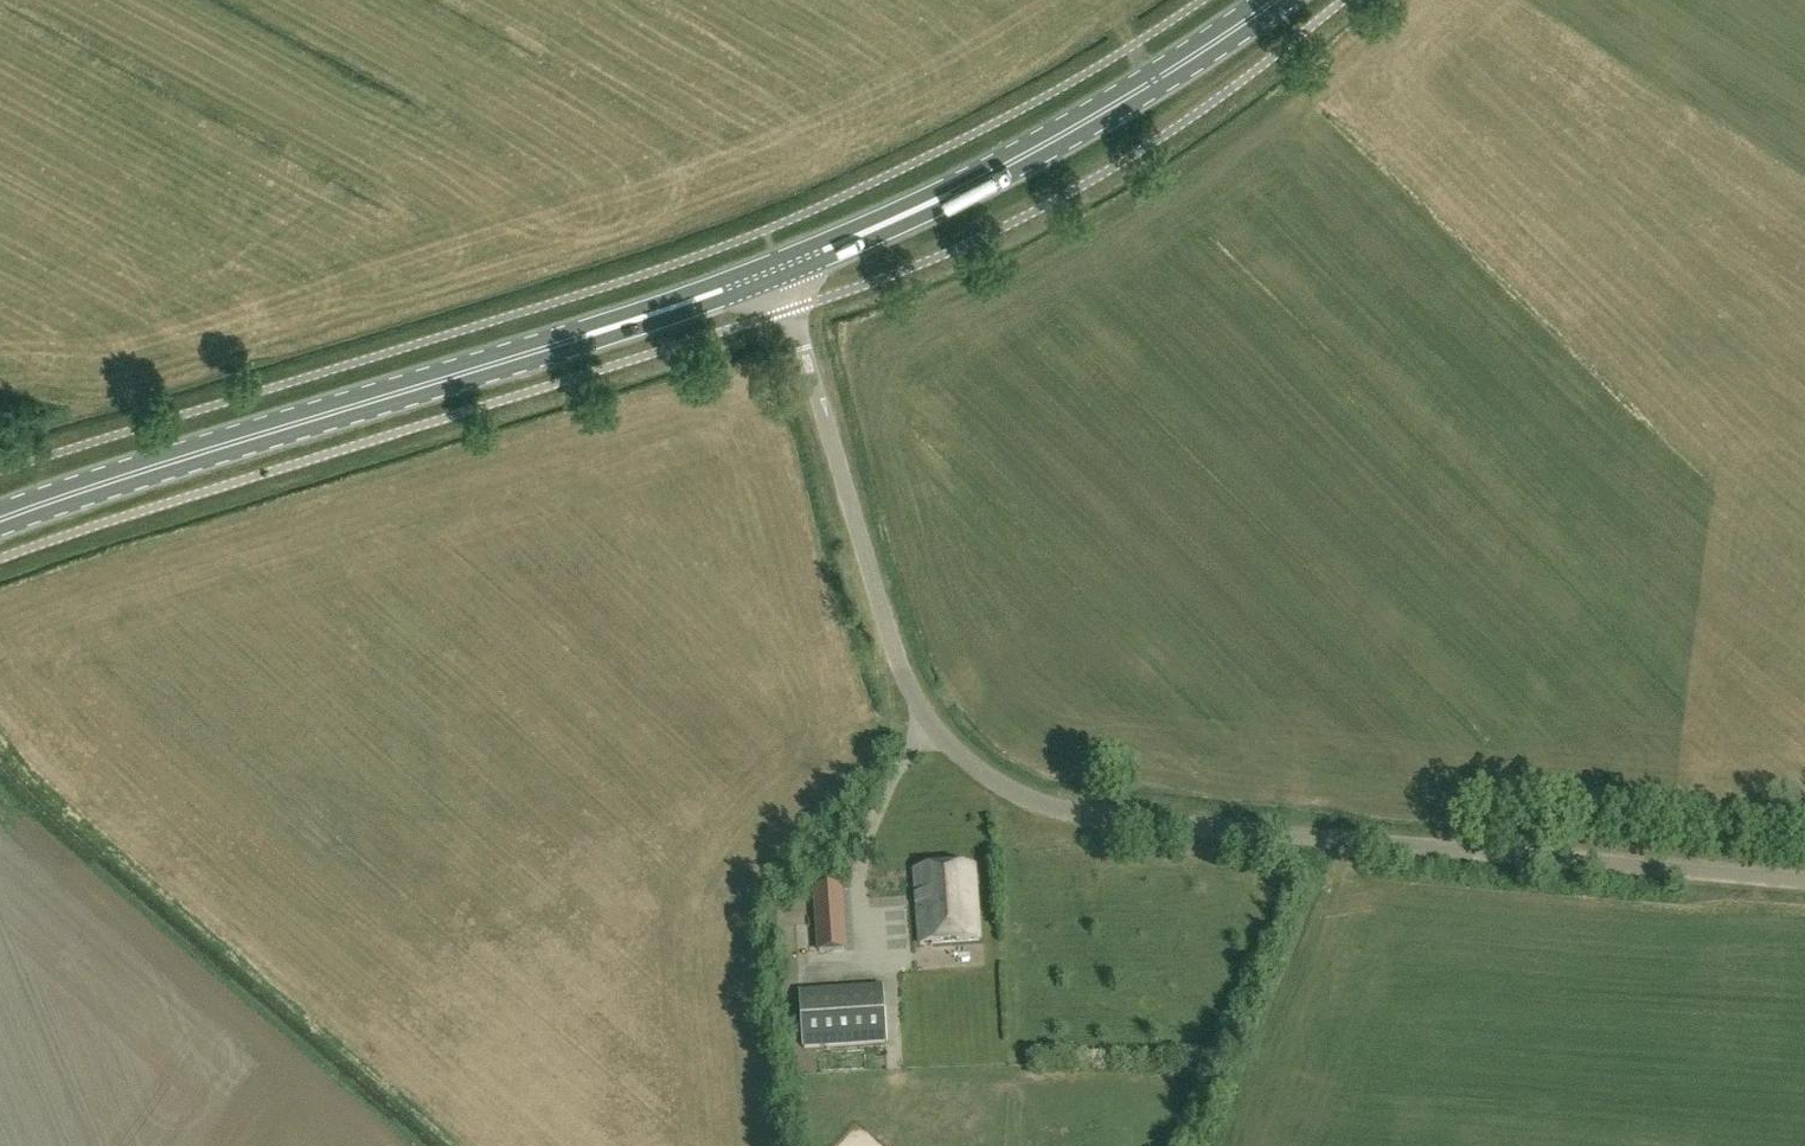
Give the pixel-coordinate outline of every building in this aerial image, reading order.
[(974,867),(915,871),(921,945),(980,940),(974,867)] [(842,904),(841,890),(815,892),(816,906),(842,904)] [(805,1049),(886,1044),(882,987),(802,992),(805,1049)]
